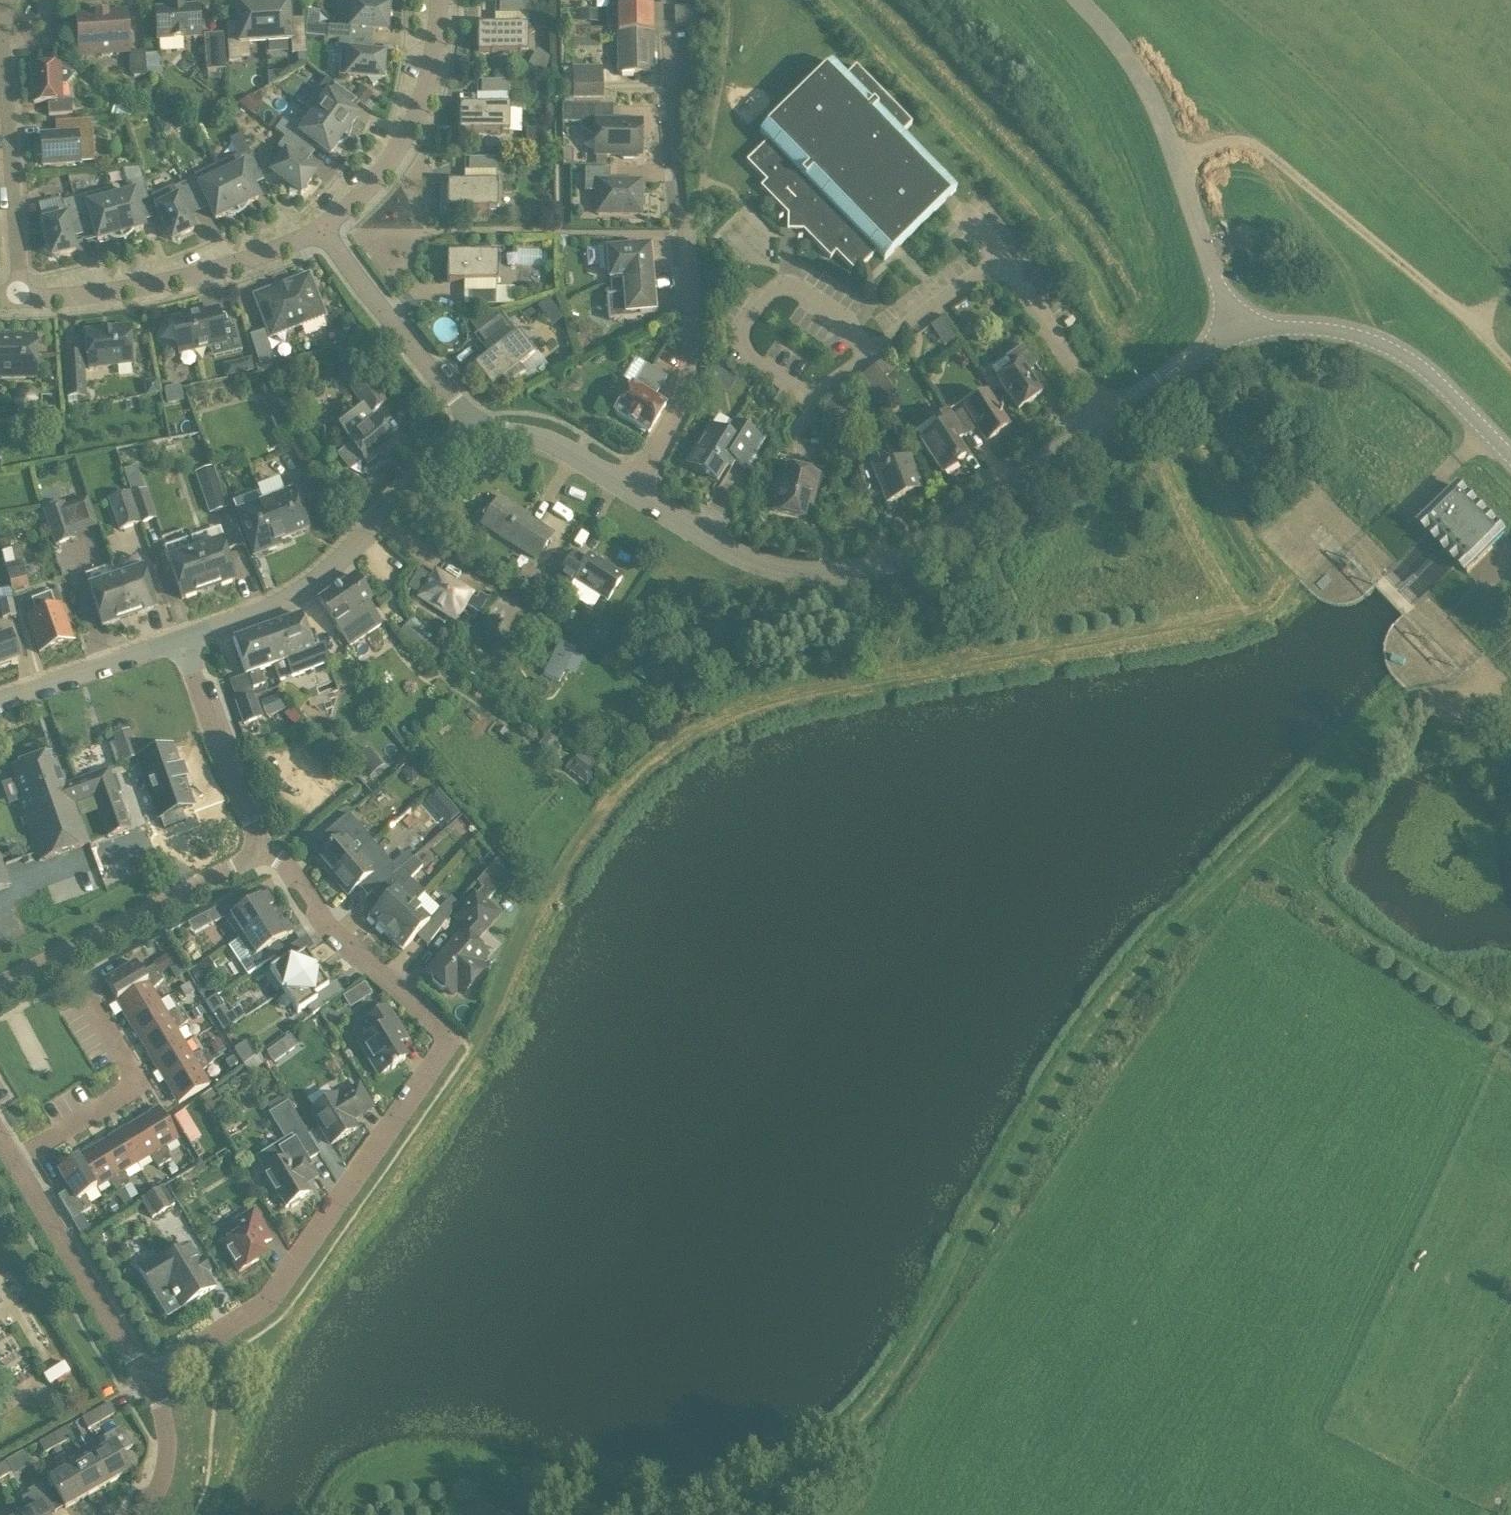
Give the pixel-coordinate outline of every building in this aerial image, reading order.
[(262,0),(252,0),(246,0),(247,4),(237,5),(239,34),(227,35),(228,62),(241,61),(240,57),(249,56),(248,44),(265,42),(262,0)] [(265,42),(291,41),(292,53),(306,52),(304,26),(290,26),(288,2),(278,2),(278,0),(262,0),(265,42)] [(609,9),(606,10),(606,16),(652,13),(652,0),(609,0),(609,9)] [(339,40),(363,41),(364,30),(386,32),(388,16),(391,13),(388,10),(388,7),(385,7),(380,1),(374,6),(352,4),(352,7),(345,6),(343,27),(328,26),(327,39),(339,40)] [(526,14),(526,2),(499,2),(499,14),(526,14)] [(157,41),(200,38),(197,8),(182,9),(182,6),(170,7),(171,10),(155,11),(157,41)] [(675,24),(699,24),(699,7),(674,8),(675,24)] [(597,10),(580,10),(580,22),(597,22),(597,10)] [(79,55),(129,51),(126,13),(93,15),(90,13),(82,13),(79,16),(76,17),(79,55)] [(652,13),(606,16),(607,29),(618,29),(618,33),(635,32),(635,38),(653,37),(653,32),(652,13)] [(307,24),(306,36),(319,38),(319,31),(315,25),(307,24)] [(527,53),(527,25),(478,25),(478,53),(527,53)] [(653,37),(635,38),(635,32),(618,33),(619,74),(653,73),(653,37)] [(225,70),(223,34),(203,35),(206,71),(225,70)] [(363,41),(339,40),(338,52),(341,52),(339,76),(367,78),(373,85),(379,79),(382,80),(382,77),(385,74),(383,71),(384,55),(362,53),(363,41)] [(548,63),(549,52),(534,50),(533,61),(548,63)] [(146,76),(144,52),(133,53),(129,57),(130,74),(134,77),(146,76)] [(954,193),(956,191),(901,135),(912,125),(856,67),(845,77),(831,63),(759,134),(763,138),(767,142),(746,162),(766,182),(760,188),(787,215),(787,231),(803,231),(830,259),(836,254),(855,274),(862,267),(876,254),(884,262),(900,246),(929,218),(944,203),(954,193)] [(48,116),(72,114),(71,99),(61,100),(60,86),(66,85),(75,74),(65,65),(31,68),(33,103),(47,102),(48,116)] [(573,100),(603,99),(602,66),(572,67),(573,100)] [(314,114),(347,139),(349,135),(350,132),(350,128),(350,126),(357,116),(339,103),(346,94),(327,79),(320,89),(328,95),(314,114)] [(508,94),(508,82),(481,82),(481,94),(508,94)] [(371,98),(362,91),(355,100),(364,107),(371,98)] [(257,115),(262,98),(254,96),(252,95),(238,104),(250,113),(257,115)] [(152,103),(152,106),(153,115),(168,114),(167,104),(167,101),(152,103)] [(509,133),(509,105),(460,105),(459,133),(509,133)] [(562,105),(562,123),(591,123),(591,105),(562,105)] [(284,137),(304,152),(311,142),(329,155),(336,146),(340,144),(342,143),(345,141),(347,139),(314,114),(300,133),(282,120),(275,130),(284,138),(284,137)] [(42,165),(95,161),(92,120),(63,122),(64,134),(40,135),(41,144),(36,144),(37,157),(42,157),(42,165)] [(157,125),(163,136),(170,133),(172,127),(169,120),(157,125)] [(641,156),(641,122),(595,122),(595,155),(641,156)] [(304,152),(284,137),(284,138),(277,147),(285,153),(271,173),(288,186),(290,194),(298,192),(300,194),(302,192),(306,191),(305,187),(315,174),(297,161),(304,152)] [(221,176),(239,213),(242,211),(244,209),(246,206),(248,203),(258,198),(248,178),(260,173),(249,151),(238,157),(242,166),(221,176)] [(496,171),(496,159),(469,159),(469,171),(496,171)] [(640,214),(640,182),(610,181),(610,169),(585,169),(584,191),(597,191),(597,214),(640,214)] [(184,183),(195,205),(206,199),(215,219),(226,214),(229,215),(233,215),(236,215),(239,213),(221,176),(200,187),(195,178),(184,183)] [(111,199),(122,239),(125,238),(128,236),(130,234),(132,231),(143,228),(137,207),(149,203),(143,180),(131,184),(133,193),(111,199)] [(497,210),(497,182),(447,182),(447,210),(497,210)] [(195,205),(184,183),(173,189),(177,198),(156,208),(165,228),(163,235),(170,238),(171,241),(174,239),(178,241),(180,237),(193,230),(184,210),(195,205)] [(74,199),(80,222),(91,219),(97,240),(108,238),(111,239),(114,240),(119,240),(122,239),(111,199),(88,205),(86,196),(74,199)] [(80,222),(74,199),(62,202),(64,210),(41,216),(48,243),(44,250),(51,255),(51,258),(54,257),(58,259),(60,255),(75,251),(68,225),(80,222)] [(558,238),(557,258),(562,258),(563,248),(566,246),(567,238),(558,238)] [(623,282),(650,280),(651,280),(649,248),(635,249),(634,244),(602,247),(604,272),(609,271),(610,283),(623,282)] [(519,258),(546,257),(545,246),(519,247),(519,258)] [(497,282),(497,254),(447,254),(447,282),(497,282)] [(271,336),(323,316),(308,277),(256,297),(271,336)] [(651,280),(650,280),(623,282),(624,294),(606,295),(608,320),(640,318),(640,313),(654,312),(651,280)] [(498,284),(499,300),(513,300),(513,284),(498,284)] [(495,305),(495,293),(468,293),(468,305),(495,305)] [(537,307),(552,326),(563,318),(548,299),(537,307)] [(225,343),(217,310),(171,321),(172,327),(168,330),(171,342),(176,344),(179,354),(225,343)] [(485,344),(506,327),(499,317),(477,334),(485,344)] [(930,327),(943,347),(955,339),(941,319),(930,327)] [(89,368),(132,363),(128,327),(84,332),(89,368)] [(347,331),(352,342),(363,337),(358,327),(347,331)] [(252,331),(257,361),(272,359),(267,329),(252,331)] [(501,381),(505,386),(525,376),(518,367),(534,355),(517,333),(473,366),(490,388),(501,381)] [(36,378),(36,336),(0,337),(0,378),(36,378)] [(1041,393),(1027,373),(1037,366),(1023,346),(990,369),(998,380),(997,381),(1018,410),(1041,393)] [(68,397),(85,396),(82,354),(65,355),(68,397)] [(251,358),(234,362),(237,375),(254,371),(251,358)] [(894,371),(887,360),(862,378),(869,389),(894,371)] [(646,365),(633,385),(631,384),(614,413),(648,435),(666,406),(654,398),(667,378),(646,365)] [(387,402),(373,383),(366,375),(349,388),(370,415),(387,402)] [(147,392),(160,390),(157,376),(144,379),(147,392)] [(986,443),(1009,427),(987,395),(964,411),(986,443)] [(31,420),(31,410),(30,411),(20,412),(20,421),(31,420)] [(942,428),(920,443),(942,474),(965,458),(948,434),(958,427),(947,412),(936,420),(942,428)] [(347,438),(346,439),(349,443),(362,460),(366,466),(380,455),(382,458),(396,447),(376,421),(373,418),(347,438)] [(745,469),(762,442),(733,424),(725,436),(710,427),(687,463),(717,482),(731,460),(745,469)] [(308,453),(300,439),(293,443),(301,457),(308,453)] [(886,470),(883,461),(857,472),(868,497),(881,492),(886,504),(920,490),(908,461),(886,470)] [(129,488),(143,485),(138,463),(124,466),(129,488)] [(209,513),(227,507),(225,501),(218,480),(213,467),(195,473),(200,487),(206,504),(209,513)] [(811,505),(817,479),(786,471),(783,486),(778,484),(772,511),(803,519),(806,504),(811,505)] [(1468,574),(1505,538),(1456,488),(1419,524),(1428,533),(1434,540),(1441,546),(1445,551),(1451,557),(1458,563),(1468,574)] [(155,518),(145,489),(131,494),(141,523),(155,518)] [(108,500),(118,531),(141,523),(131,494),(130,494),(129,492),(108,500)] [(263,504),(280,547),(281,547),(279,542),(308,531),(293,492),(263,504)] [(536,560),(552,536),(520,515),(521,513),(499,499),(482,525),(536,560)] [(77,539),(64,502),(42,510),(55,546),(77,539)] [(280,547),(263,504),(236,514),(253,558),(280,547)] [(190,538),(208,590),(234,581),(221,543),(217,529),(190,538)] [(208,590),(190,538),(164,548),(181,599),(208,590)] [(2,552),(12,591),(28,587),(22,562),(23,562),(20,547),(2,552)] [(574,581),(607,602),(623,578),(589,557),(585,563),(573,555),(557,579),(570,587),(574,581)] [(514,566),(522,571),(525,567),(528,561),(521,556),(514,566)] [(117,564),(119,571),(139,564),(136,557),(117,564)] [(514,582),(524,589),(532,576),(534,573),(525,567),(522,571),(514,582)] [(116,579),(129,617),(155,608),(142,570),(116,579)] [(473,595),(436,571),(419,598),(456,622),(467,606),(480,615),(489,600),(481,594),(477,600),(472,597),(473,595)] [(534,595),(542,583),(532,576),(524,589),(534,595)] [(349,647),(382,625),(368,604),(371,602),(354,577),(318,602),(349,647)] [(129,617),(116,579),(89,588),(102,626),(129,617)] [(10,588),(0,590),(0,611),(2,618),(16,615),(10,588)] [(39,654),(74,642),(56,592),(25,603),(30,616),(26,618),(39,654)] [(300,617),(264,630),(277,665),(274,666),(279,682),(328,664),(337,690),(354,684),(343,658),(341,659),(340,655),(328,659),(323,645),(312,650),(300,617)] [(400,631),(419,650),(429,640),(410,621),(400,631)] [(447,640),(452,632),(443,626),(438,634),(447,640)] [(260,671),(274,666),(277,665),(264,630),(233,641),(246,676),(248,675),(253,688),(264,684),(260,671)] [(19,660),(10,635),(2,638),(0,632),(0,667),(19,660)] [(558,642),(547,666),(559,672),(570,648),(558,642)] [(299,711),(310,699),(292,683),(281,688),(299,711)] [(244,725),(260,719),(250,690),(234,696),(244,725)] [(266,717),(288,709),(282,694),(260,702),(266,717)] [(118,745),(131,740),(128,730),(114,735),(118,745)] [(550,751),(557,740),(548,733),(540,744),(550,751)] [(138,761),(134,762),(141,782),(177,769),(170,749),(138,761)] [(369,750),(356,762),(369,777),(382,766),(369,750)] [(59,775),(52,755),(12,770),(24,802),(19,804),(40,862),(89,844),(75,807),(94,800),(108,838),(129,830),(107,773),(76,784),(64,789),(62,785),(65,783),(62,776),(59,775)] [(577,777),(585,766),(576,758),(567,768),(577,777)] [(177,769),(141,782),(148,802),(184,789),(183,785),(184,785),(179,773),(178,773),(177,769)] [(184,789),(148,802),(155,822),(178,814),(191,809),(184,789)] [(426,799),(437,812),(448,801),(437,789),(426,799)] [(178,814),(155,822),(158,832),(181,824),(178,814)] [(332,877),(372,841),(349,814),(329,831),(338,841),(316,859),(330,875),(332,877)] [(372,841),(332,877),(348,895),(372,875),(381,885),(398,871),(372,841)] [(11,887),(0,857),(0,891),(11,887)] [(409,881),(422,867),(413,858),(392,876),(400,884),(368,918),(385,934),(411,906),(423,893),(409,881)] [(50,880),(56,897),(115,880),(109,862),(50,880)] [(481,886),(484,889),(499,871),(491,864),(476,882),(481,886)] [(239,939),(272,917),(266,908),(274,904),(267,893),(226,920),(239,939)] [(441,990),(445,989),(451,995),(457,989),(463,994),(485,968),(479,963),(486,955),(472,943),(497,914),(475,894),(457,914),(468,924),(426,972),(432,978),(432,982),(441,990)] [(411,906),(385,934),(402,951),(420,932),(430,942),(446,921),(437,912),(428,922),(411,906)] [(216,909),(205,914),(211,925),(221,920),(216,909)] [(278,927),(272,917),(239,939),(228,946),(247,974),(282,952),(276,943),(292,932),(285,922),(278,927)] [(283,992),(317,970),(305,953),(298,958),(290,947),(275,957),(279,964),(269,971),(283,992)] [(154,965),(159,973),(171,966),(166,958),(154,965)] [(116,1000),(159,974),(154,966),(142,973),(136,962),(105,981),(116,1000)] [(180,962),(169,969),(175,979),(186,972),(180,962)] [(317,970),(283,992),(284,995),(280,998),(277,1000),(277,1003),(278,1007),(280,1009),(283,1009),(286,1008),(291,1005),(297,1013),(307,1007),(312,1015),(318,1011),(328,1005),(320,993),(328,988),(317,970)] [(130,1022),(160,1003),(152,990),(163,980),(159,974),(116,1000),(130,1022)] [(366,983),(358,988),(365,998),(372,994),(366,983)] [(185,997),(193,992),(188,984),(180,989),(185,997)] [(206,1002),(212,1013),(223,1006),(217,995),(206,1002)] [(142,1042),(185,1016),(181,1009),(167,1014),(160,1003),(130,1022),(142,1042)] [(206,1012),(201,1005),(192,1011),(196,1018),(206,1012)] [(400,1028),(386,1007),(366,1019),(374,1033),(359,1042),(379,1075),(404,1059),(389,1035),(400,1028)] [(154,1062),(185,1044),(177,1031),(188,1021),(185,1016),(142,1042),(154,1062)] [(287,1052),(299,1043),(292,1032),(279,1041),(287,1052)] [(211,1045),(215,1052),(224,1046),(219,1039),(211,1045)] [(234,1049),(244,1065),(255,1056),(246,1042),(234,1049)] [(166,1083),(209,1056),(205,1050),(192,1055),(185,1044),(154,1062),(166,1083)] [(209,1056),(166,1083),(179,1103),(209,1085),(202,1072),(213,1062),(209,1056)] [(232,1057),(225,1061),(228,1068),(236,1063),(232,1057)] [(371,1108),(358,1086),(338,1098),(336,1095),(310,1110),(331,1144),(356,1129),(351,1120),(371,1108)] [(215,1096),(211,1090),(200,1098),(204,1104),(215,1096)] [(301,1182),(314,1174),(307,1161),(319,1154),(288,1102),(286,1103),(284,1098),(281,1100),(279,1097),(267,1105),(271,1112),(268,1114),(284,1140),(255,1158),(264,1173),(261,1175),(275,1198),(278,1196),(286,1208),(288,1206),(291,1207),(300,1202),(300,1199),(308,1194),(301,1182)] [(188,1107),(176,1111),(187,1140),(198,1136),(188,1107)] [(160,1108),(139,1121),(165,1164),(164,1164),(168,1171),(174,1168),(169,1161),(171,1160),(165,1146),(178,1139),(160,1108)] [(158,1168),(164,1164),(165,1164),(139,1121),(119,1133),(137,1163),(149,1157),(158,1168)] [(130,1185),(124,1171),(137,1163),(119,1133),(99,1145),(125,1188),(130,1185)] [(108,1181),(117,1192),(125,1188),(99,1145),(77,1158),(96,1189),(108,1181)] [(58,1196),(72,1220),(91,1209),(85,1195),(96,1189),(77,1158),(58,1170),(70,1189),(58,1196)] [(141,1199),(152,1218),(174,1205),(162,1186),(141,1199)] [(113,1214),(118,1211),(113,1203),(109,1206),(113,1214)] [(239,1273),(266,1256),(260,1247),(271,1240),(254,1211),(234,1223),(240,1234),(222,1245),(239,1273)] [(88,1229),(82,1219),(75,1224),(81,1233),(88,1229)] [(155,1294),(169,1315),(181,1307),(182,1308),(215,1288),(189,1246),(157,1265),(154,1260),(138,1269),(154,1295),(155,1294)] [(88,1430),(116,1414),(110,1403),(82,1419),(88,1430)] [(92,1456),(108,1485),(130,1473),(119,1454),(133,1447),(121,1427),(98,1440),(103,1450),(92,1456)] [(67,1428),(52,1436),(58,1447),(59,1446),(73,1438),(67,1428)] [(58,1447),(52,1436),(39,1444),(45,1454),(52,1450),(57,1459),(54,1460),(61,1473),(40,1485),(55,1512),(64,1507),(65,1509),(87,1497),(70,1468),(58,1447)] [(70,1468),(87,1497),(108,1485),(92,1456),(86,1447),(77,1452),(83,1461),(71,1468),(70,1468)] [(12,1473),(6,1463),(0,1466),(0,1480),(12,1473)] [(55,1512),(40,1485),(28,1492),(29,1494),(21,1498),(28,1512),(24,1514),(49,1514),(55,1512)]
